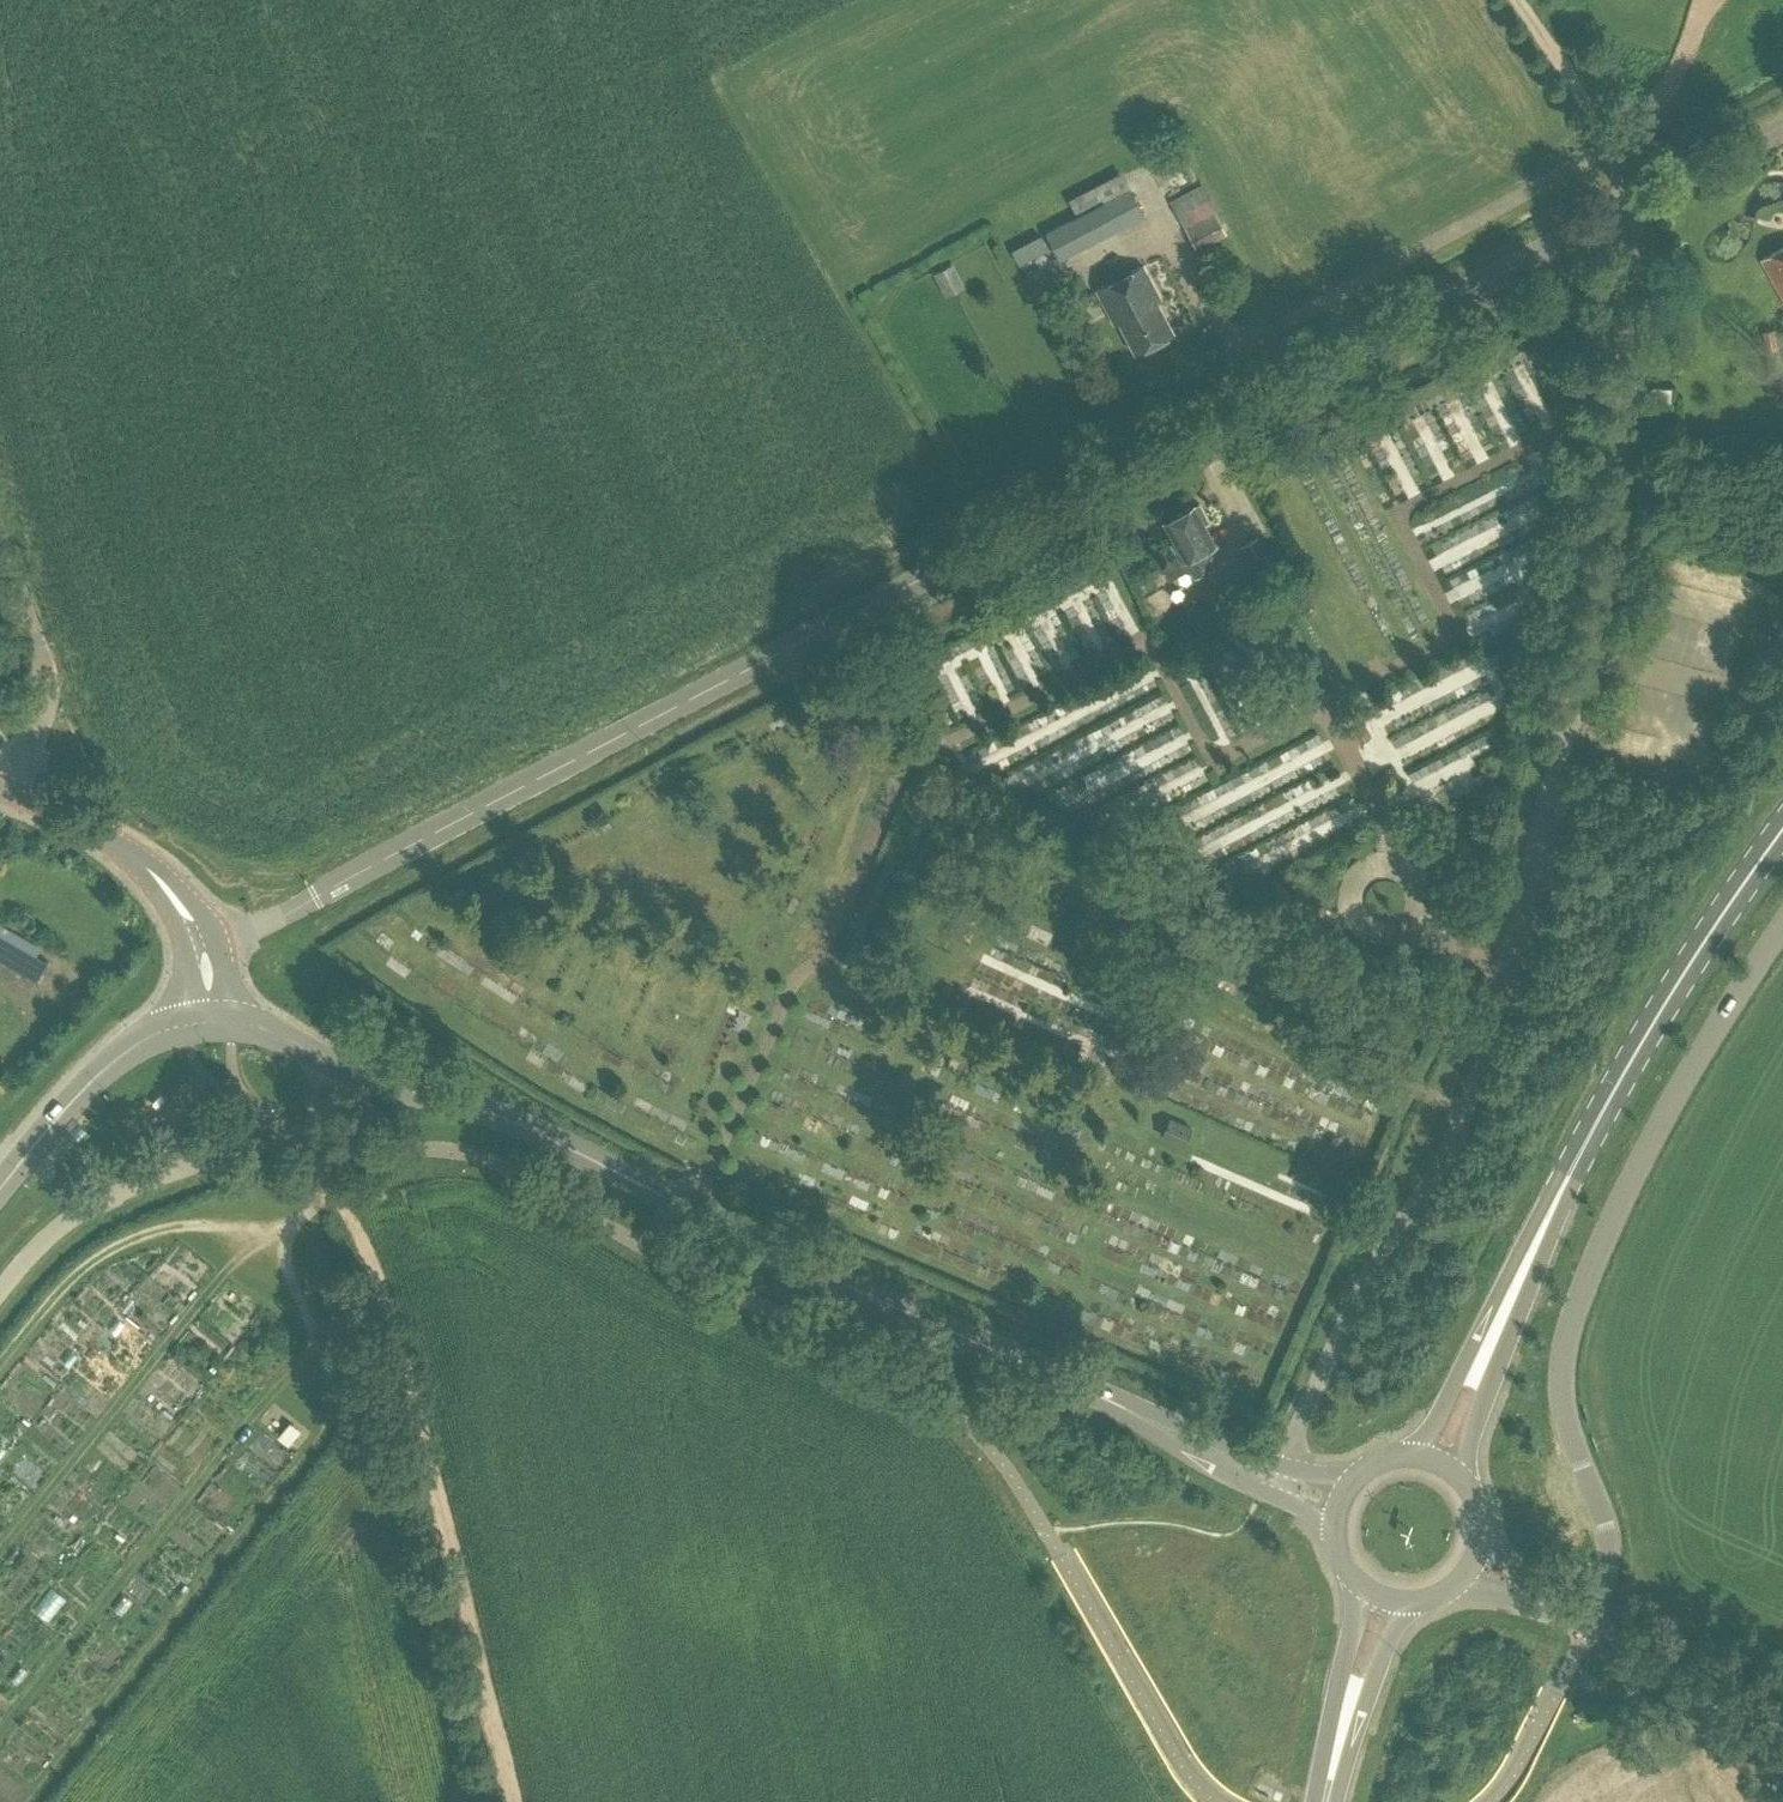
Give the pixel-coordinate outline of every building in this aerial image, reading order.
[(1059,260),(1141,216),(1127,190),(1119,173),(1068,199),(1077,217),(1045,234),(1059,260)] [(1196,250),(1227,234),(1214,211),(1218,209),(1203,183),(1169,201),(1196,250)] [(1040,235),(1012,249),(1019,263),(1047,249),(1040,235)] [(1762,260),(1782,298),(1782,249),(1762,260)] [(1134,353),(1172,333),(1156,303),(1160,301),(1141,265),(1095,291),(1114,326),(1118,323),(1134,353)] [(1774,330),(1762,332),(1766,352),(1778,349),(1774,330)] [(1543,418),(1555,413),(1536,371),(1525,376),(1543,418)] [(1503,386),(1491,391),(1516,450),(1528,445),(1503,386)] [(1450,486),(1461,480),(1433,421),(1422,426),(1450,486)] [(1414,504),(1426,499),(1400,437),(1388,442),(1414,504)] [(1209,521),(1199,504),(1195,507),(1194,505),(1164,522),(1185,561),(1185,560),(1194,578),(1212,568),(1203,551),(1215,544),(1204,524),(1209,521)] [(1424,539),(1453,528),(1450,519),(1421,530),(1424,539)] [(1253,574),(1273,562),(1258,536),(1238,547),(1253,574)] [(1459,555),(1439,562),(1443,572),(1463,566),(1459,555)] [(1232,590),(1253,579),(1246,566),(1225,577),(1232,590)] [(1415,771),(1427,799),(1486,775),(1479,757),(1458,766),(1453,754),(1415,771)] [(1183,1147),(1192,1127),(1169,1117),(1160,1137),(1183,1147)] [(141,1292),(130,1285),(114,1310),(167,1342),(191,1302),(149,1278),(141,1292)] [(293,1444),(306,1427),(295,1418),(282,1435),(293,1444)]
